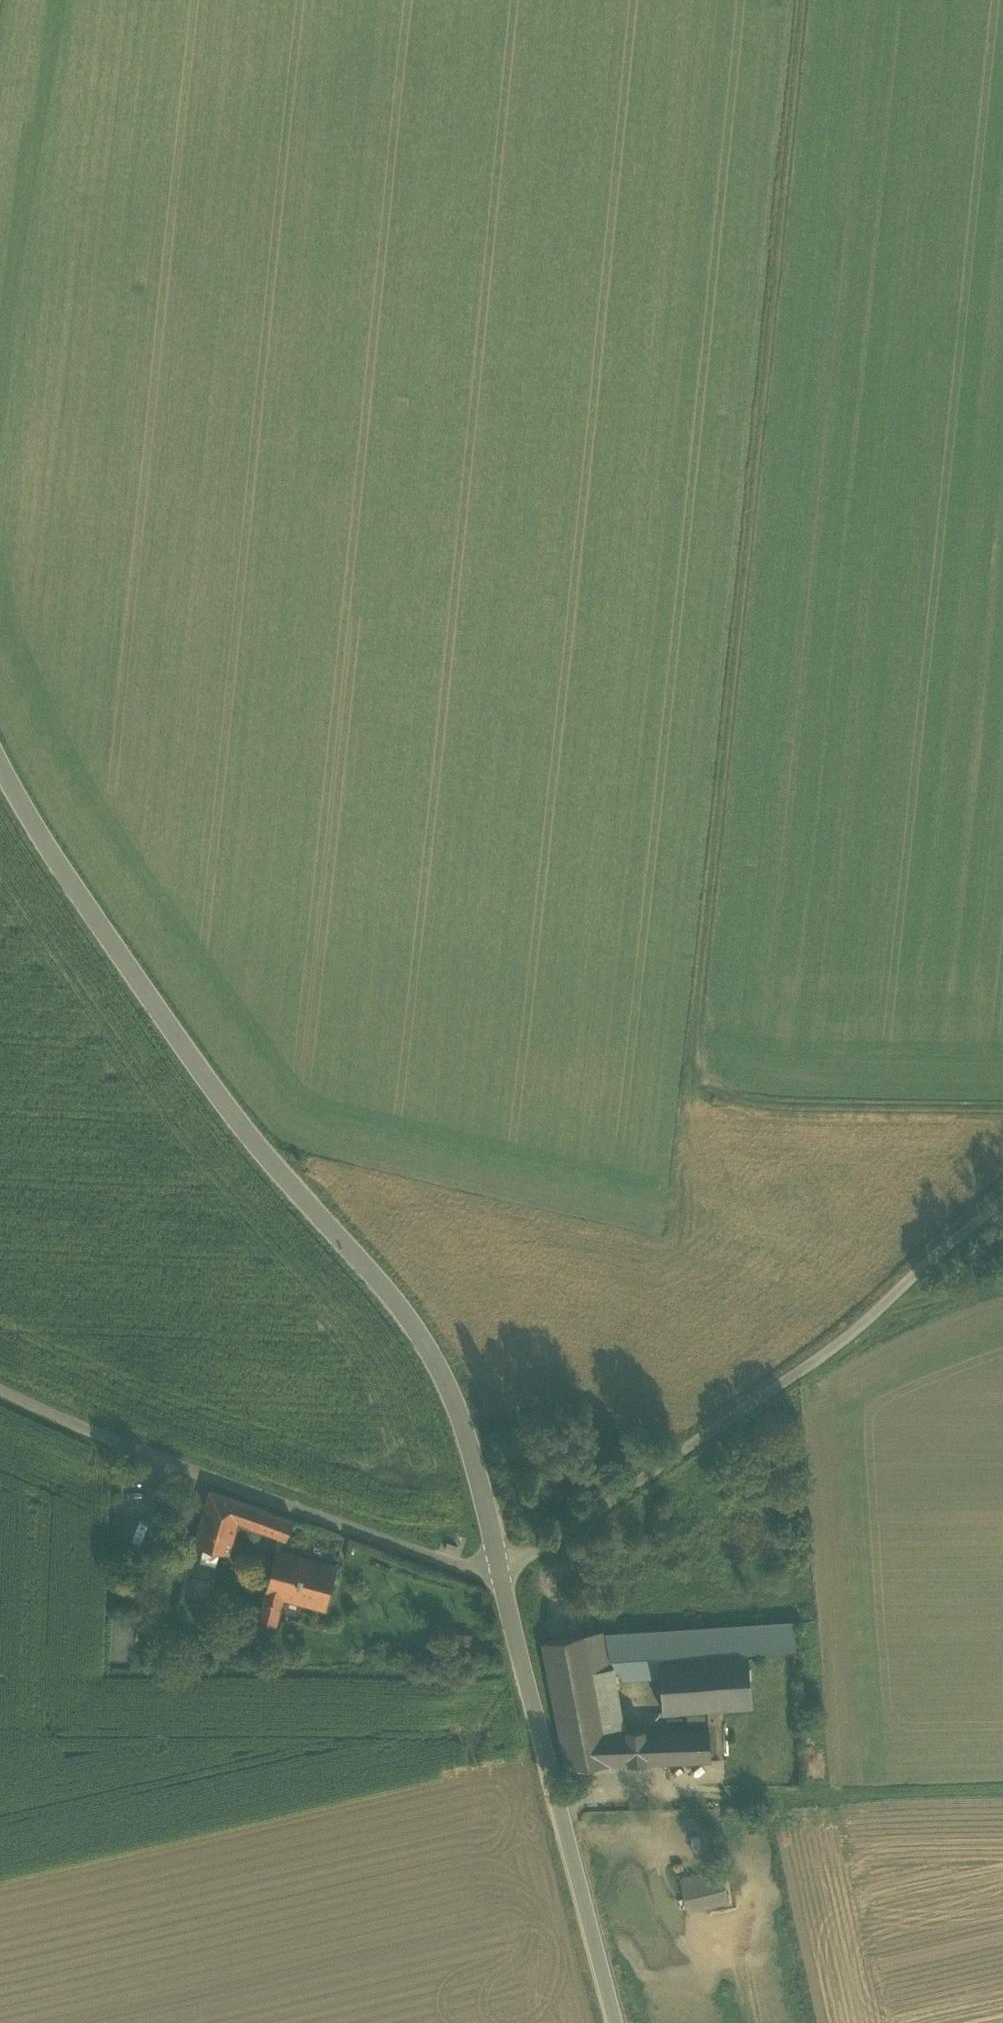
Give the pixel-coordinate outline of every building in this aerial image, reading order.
[(237,1521),(259,1529),(266,1510),(210,1490),(194,1544),(228,1553),(237,1521)] [(259,1529),(272,1534),(280,1515),(266,1510),(259,1529)] [(293,1519),(280,1515),(272,1534),(286,1539),(293,1519)] [(264,1593),(265,1594),(258,1621),(275,1626),(282,1598),(326,1610),(337,1567),(275,1550),(264,1593)] [(566,1765),(628,1763),(627,1729),(624,1729),(603,1730),(592,1672),(611,1668),(609,1661),(658,1657),(658,1655),(748,1648),(748,1651),(795,1647),(793,1621),(604,1634),(604,1631),(542,1642),(566,1765)] [(662,1712),(752,1704),(748,1651),(748,1648),(658,1655),(658,1657),(659,1678),(662,1712)] [(603,1730),(624,1729),(616,1681),(659,1678),(658,1657),(609,1661),(611,1668),(592,1672),(603,1730)] [(687,1727),(708,1726),(708,1714),(686,1715),(687,1727)] [(687,1727),(643,1729),(644,1762),(710,1760),(708,1726),(687,1727)] [(643,1729),(627,1729),(628,1763),(644,1762),(643,1729)] [(680,1880),(686,1908),(724,1899),(718,1871),(680,1880)]
